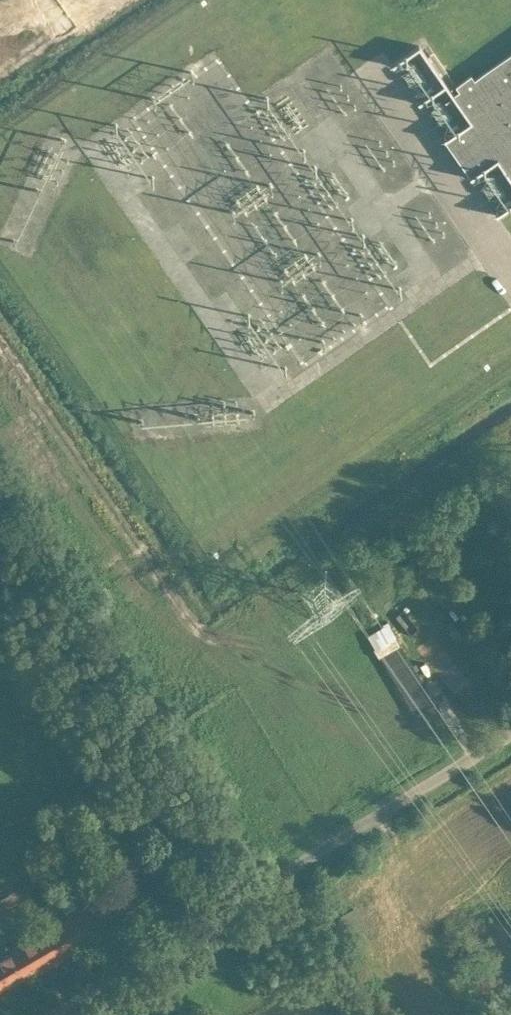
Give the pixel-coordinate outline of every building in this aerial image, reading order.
[(510,176),(510,53),(475,79),(471,74),(456,85),(459,89),(454,93),(473,121),(445,140),(470,175),(497,156),(510,176)] [(416,713),(434,702),(401,645),(383,656),(416,713)] [(106,876),(59,903),(66,915),(33,934),(36,938),(0,959),(0,990),(49,961),(52,966),(110,932),(98,912),(123,897),(109,874),(106,876)] [(0,898),(0,913),(32,895),(26,883),(0,898)]
